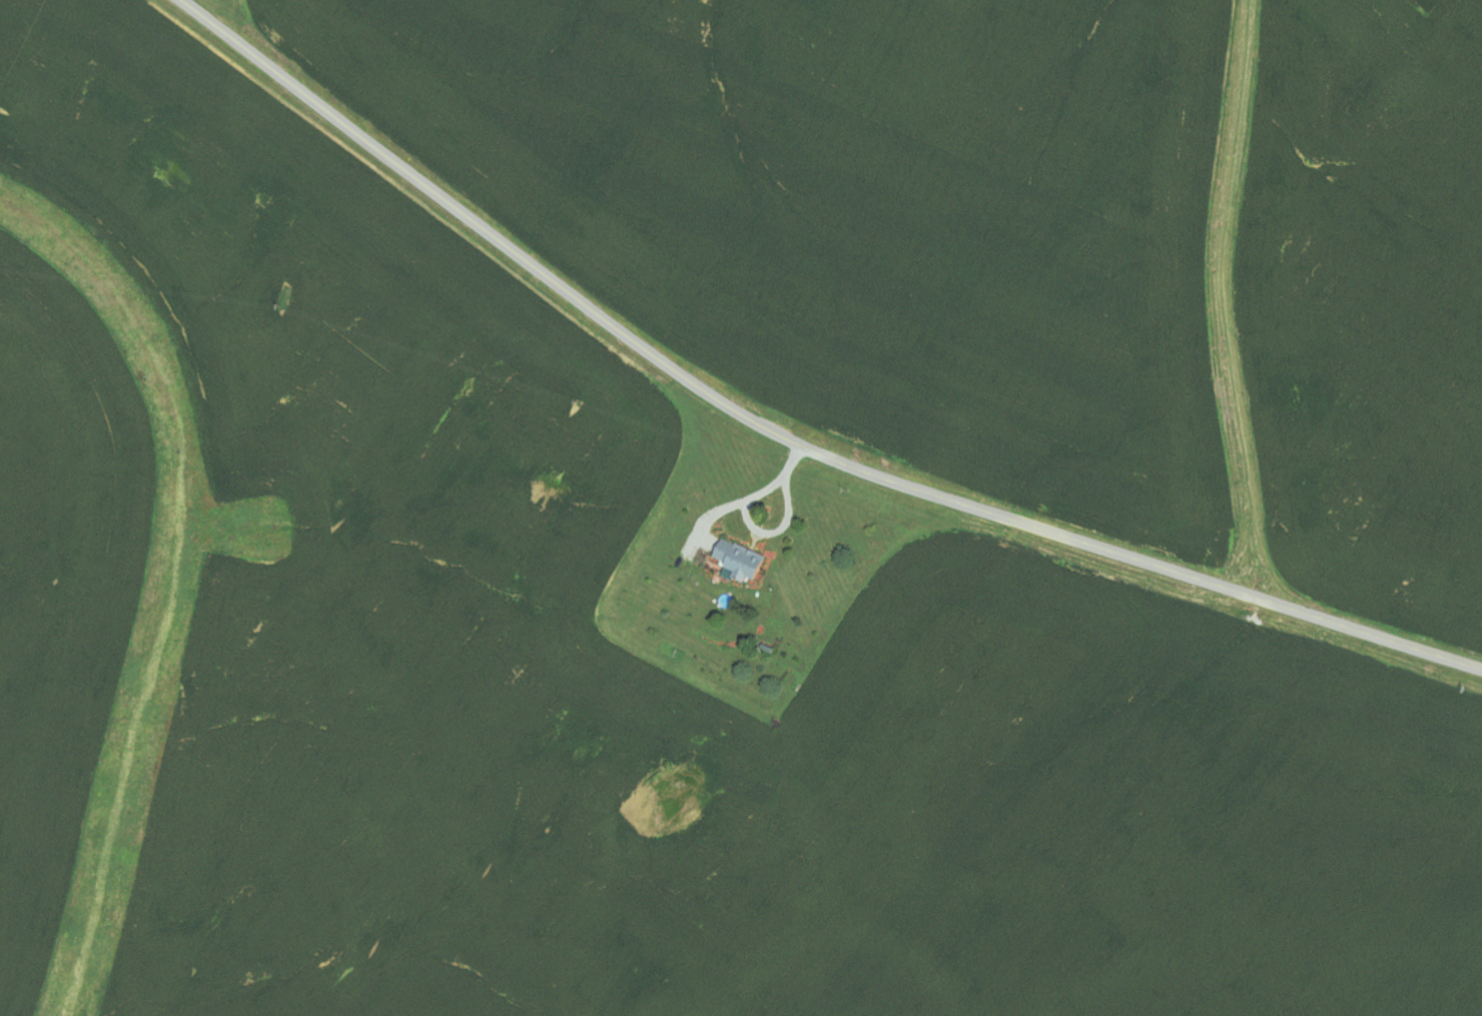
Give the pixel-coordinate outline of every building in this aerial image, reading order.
[(767,557),(723,540),(715,557),(729,562),(724,573),(755,586),(767,557)]
